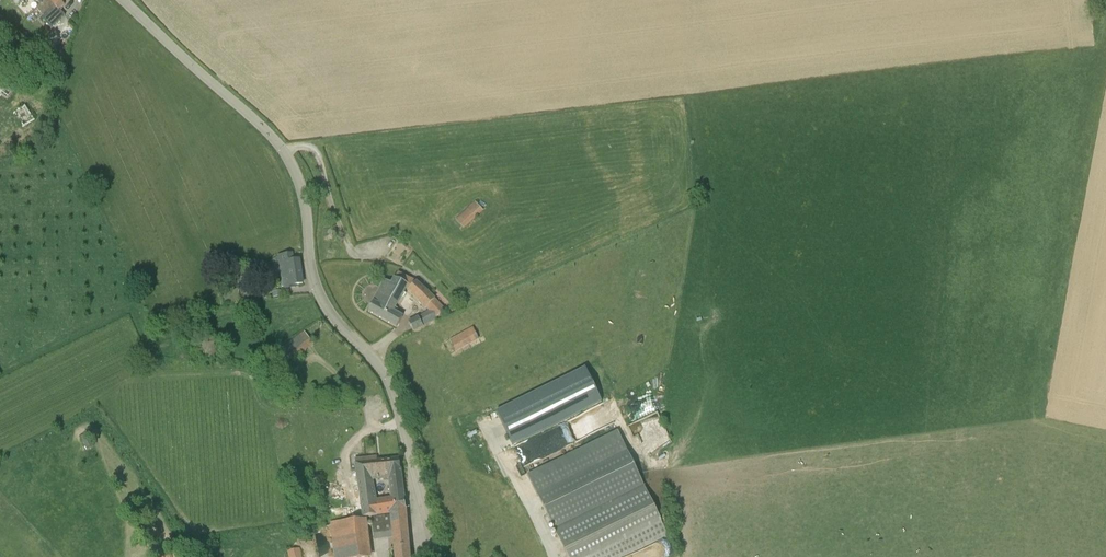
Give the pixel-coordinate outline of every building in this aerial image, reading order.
[(43,15),(41,17),(51,28),(65,15),(60,9),(65,4),(62,2),(64,0),(44,0),(41,3),(42,3),(37,8),(43,15)] [(63,52),(48,41),(41,51),(56,62),(63,52)] [(29,105),(16,112),(25,127),(37,120),(29,105)] [(456,220),(463,228),(482,211),(475,203),(456,220)] [(293,260),(292,253),(279,256),(282,279),(279,280),(280,287),(303,283),(302,280),(303,280),(301,270),(299,259),(293,260)] [(430,311),(418,317),(422,326),(436,318),(445,309),(427,291),(416,281),(398,273),(392,284),(385,280),(368,311),(397,327),(402,317),(398,314),(400,310),(394,307),(405,288),(419,299),(426,307),(430,311)] [(246,288),(246,301),(254,300),(253,287),(246,288)] [(258,317),(248,319),(250,332),(261,330),(258,317)] [(409,322),(413,330),(415,330),(422,326),(418,317),(409,322)] [(473,328),(450,340),(456,351),(479,338),(473,328)] [(305,332),(274,354),(283,365),(313,343),(305,332)] [(496,411),(513,445),(602,401),(585,368),(496,411)] [(537,495),(568,556),(623,556),(667,535),(617,433),(528,476),(537,495)] [(87,448),(92,446),(88,437),(83,440),(87,448)] [(377,514),(378,514),(377,514),(391,512),(406,509),(399,458),(377,461),(377,457),(355,459),(358,480),(364,516),(377,514)] [(406,513),(406,509),(391,512),(392,515),(371,517),(374,540),(394,538),(396,556),(410,556),(406,513)] [(331,524),(335,556),(369,556),(365,519),(331,521),(331,524)] [(289,550),(290,556),(301,556),(299,548),(289,550)]
